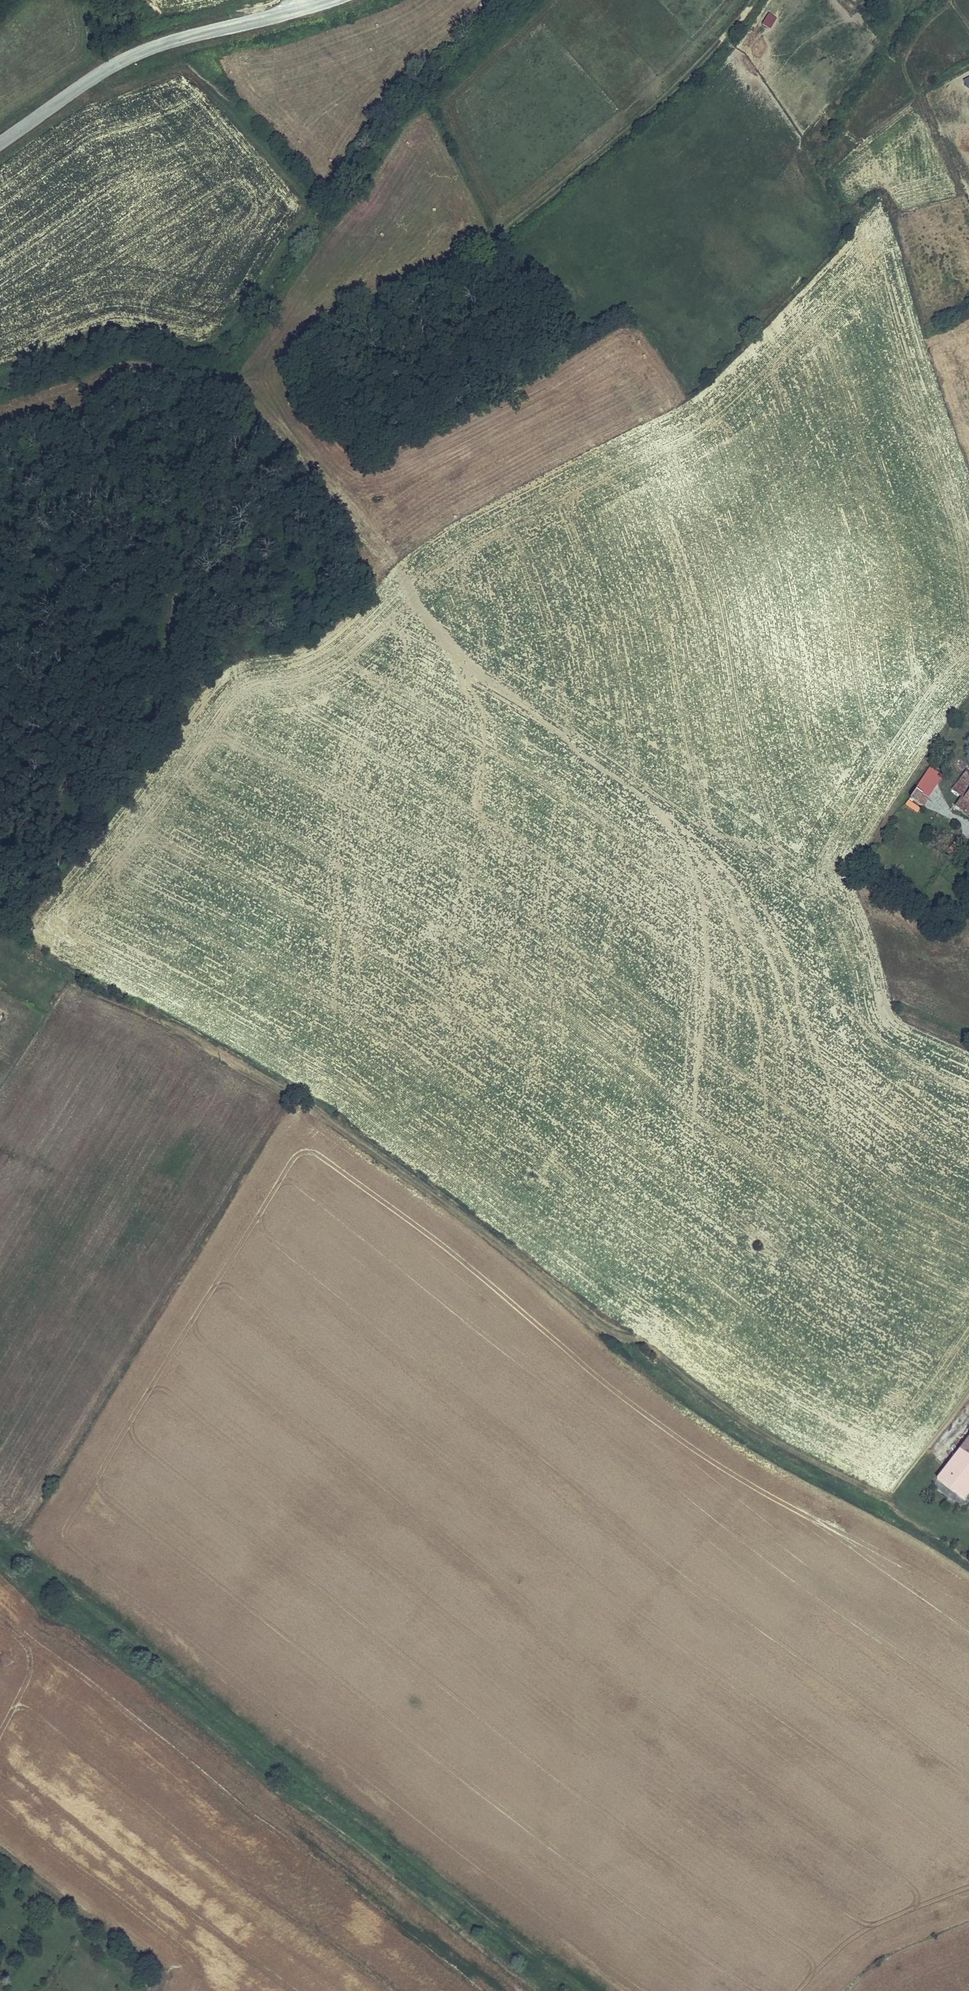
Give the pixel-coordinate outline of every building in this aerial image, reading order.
[(945,775),(932,766),(917,789),(928,796),(930,797),(945,775)] [(968,777),(964,773),(951,791),(961,797),(955,805),(968,814),(968,776),(968,777)] [(917,789),(910,799),(921,807),(928,796),(917,789)] [(937,1488),(965,1508),(968,1503),(968,1443),(937,1488)]
